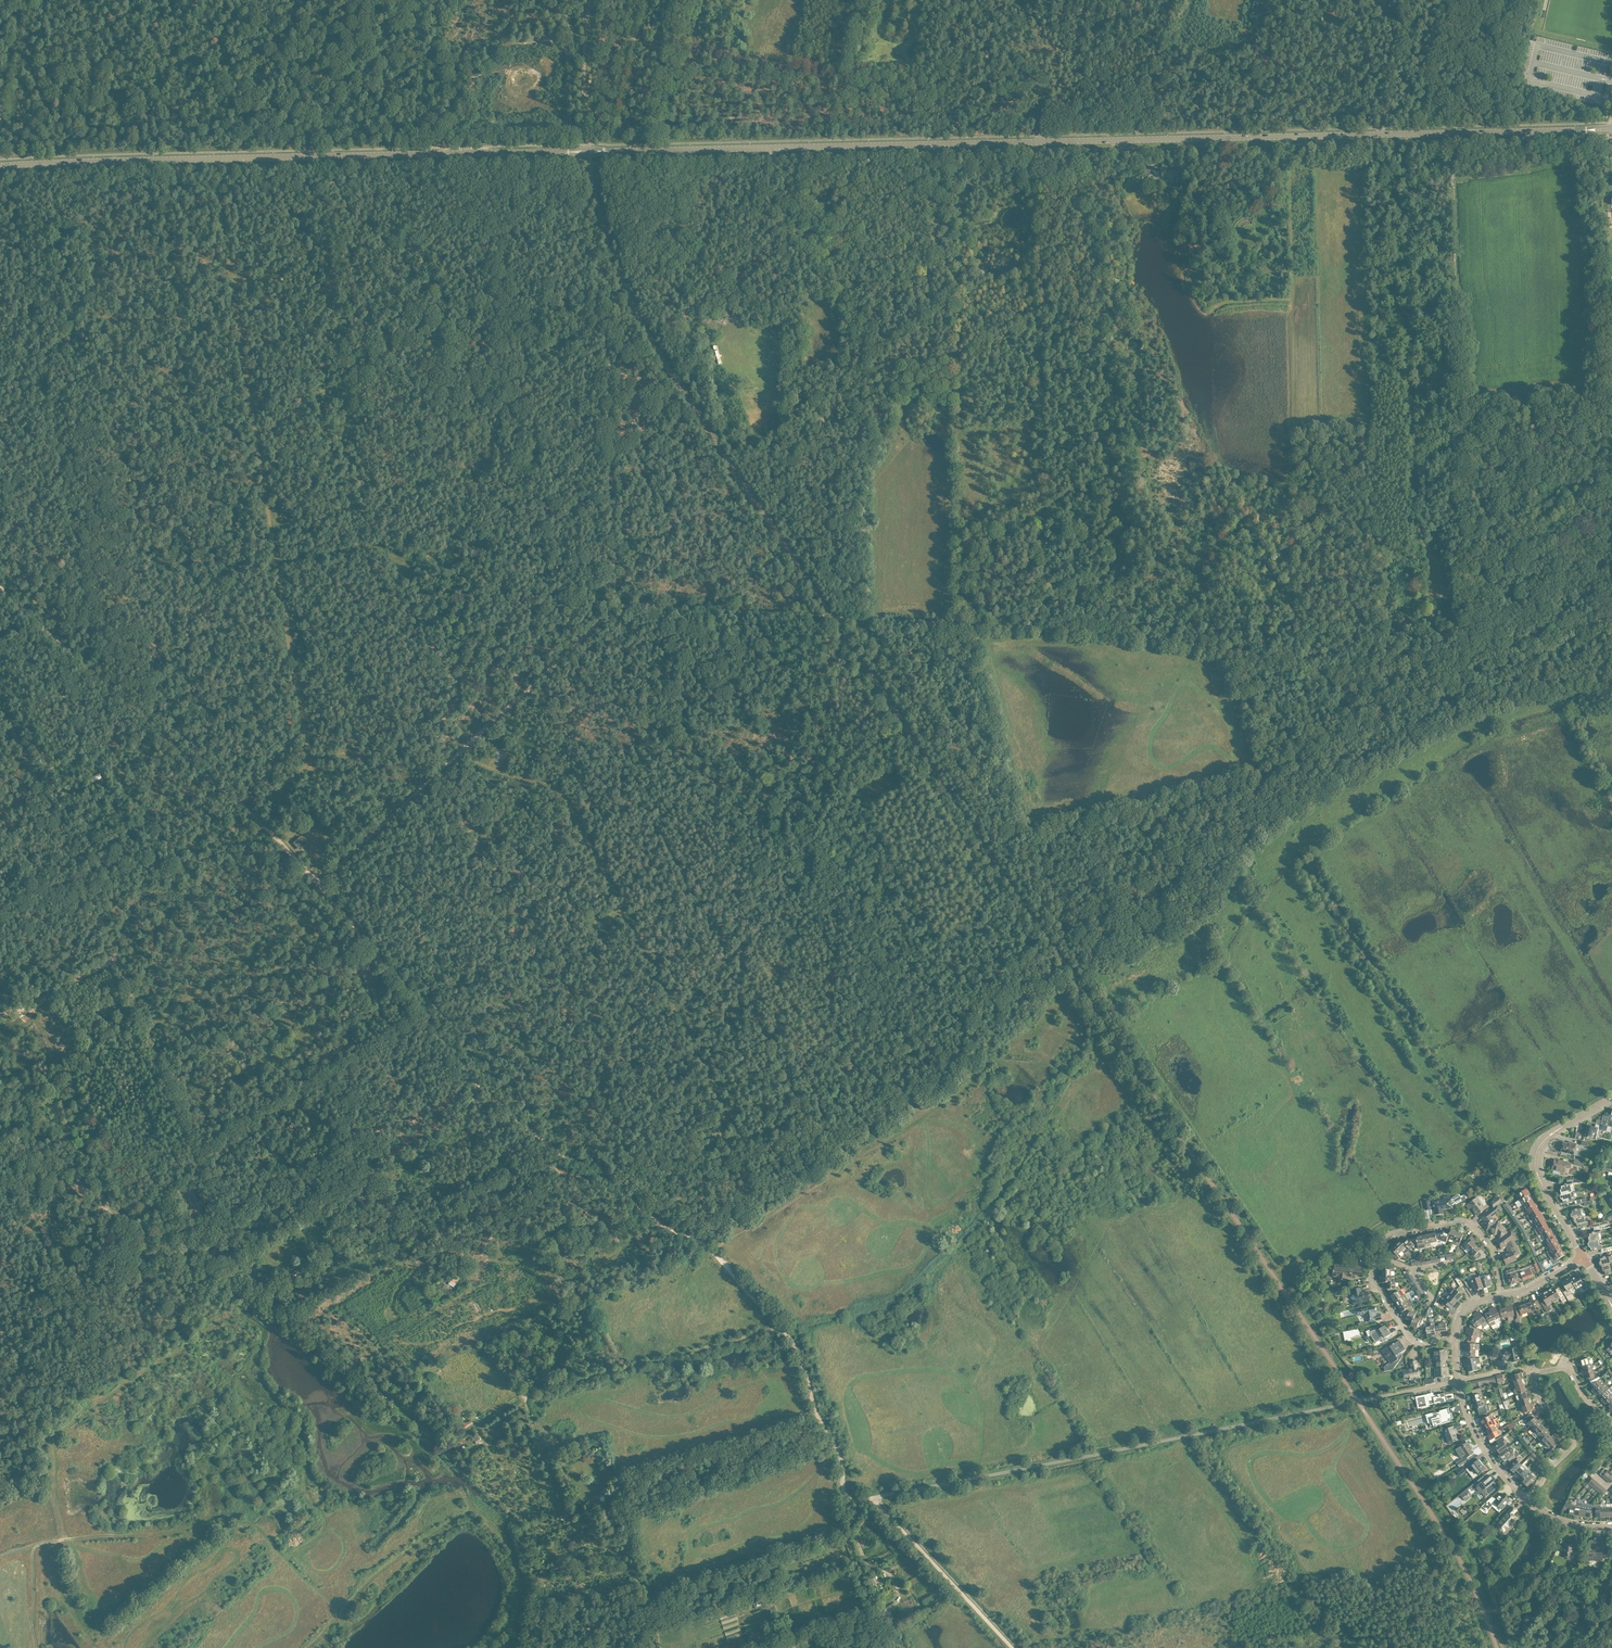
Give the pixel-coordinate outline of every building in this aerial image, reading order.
[(1156,182),(1160,182),(1159,169),(1148,170),(1149,183),(1152,182),(1152,184),(1156,184),(1156,182)] [(64,340),(66,344),(77,340),(75,335),(64,340)] [(354,414),(353,405),(342,407),(343,415),(354,414)] [(305,839),(305,838),(304,838),(303,838),(302,838),(301,837),(295,842),(296,843),(295,844),(296,845),(295,845),(298,848),(299,848),(300,849),(301,848),(301,849),(307,844),(306,843),(306,842),(306,841),(306,840),(305,839)] [(801,861),(800,861),(797,869),(798,870),(798,873),(803,874),(802,875),(803,875),(803,874),(809,876),(810,872),(807,872),(809,863),(812,864),(813,861),(805,859),(805,857),(802,856),(801,861)] [(1609,1126),(1611,1127),(1611,1121),(1610,1120),(1611,1116),(1611,1117),(1611,1111),(1611,1110),(1605,1114),(1605,1115),(1603,1115),(1602,1121),(1610,1123),(1609,1126)] [(11,1120),(8,1122),(10,1125),(12,1124),(14,1126),(17,1124),(14,1121),(15,1120),(13,1118),(13,1119),(12,1119),(11,1120),(11,1119),(10,1120),(11,1120)] [(1595,1127),(1591,1126),(1591,1127),(1587,1126),(1585,1132),(1583,1131),(1582,1136),(1588,1138),(1589,1136),(1593,1137),(1594,1134),(1595,1133),(1597,1134),(1599,1129),(1600,1129),(1600,1130),(1606,1132),(1611,1133),(1611,1129),(1611,1127),(1609,1126),(1602,1125),(1602,1126),(1596,1124),(1595,1127)] [(341,1143),(333,1149),(336,1153),(344,1148),(341,1143)] [(1562,1151),(1574,1154),(1576,1144),(1573,1143),(1572,1145),(1564,1143),(1562,1151)] [(1552,1169),(1553,1170),(1553,1173),(1559,1175),(1560,1171),(1564,1172),(1566,1167),(1570,1168),(1571,1163),(1567,1162),(1562,1161),(1559,1160),(1555,1160),(1553,1168),(1552,1169)] [(1603,1171),(1608,1172),(1607,1175),(1611,1176),(1611,1169),(1604,1167),(1603,1171)] [(1560,1188),(1561,1194),(1570,1192),(1572,1192),(1571,1186),(1573,1186),(1572,1183),(1572,1182),(1561,1185),(1562,1188),(1560,1188)] [(1529,1194),(1529,1195),(1530,1194),(1527,1188),(1522,1191),(1522,1190),(1517,1193),(1518,1195),(1519,1194),(1522,1199),(1529,1194)] [(1572,1197),(1570,1192),(1561,1194),(1560,1194),(1561,1200),(1563,1200),(1564,1203),(1575,1201),(1574,1197),(1572,1197)] [(1518,1207),(1524,1204),(1532,1199),(1529,1195),(1529,1194),(1522,1199),(1517,1201),(1518,1203),(1516,1205),(1518,1207)] [(1443,1200),(1433,1202),(1434,1210),(1435,1210),(1436,1214),(1443,1213),(1442,1209),(1452,1207),(1452,1206),(1456,1204),(1456,1205),(1467,1199),(1467,1198),(1465,1195),(1460,1197),(1459,1195),(1453,1198),(1453,1199),(1451,1199),(1443,1200)] [(1498,1197),(1490,1202),(1494,1208),(1499,1204),(1502,1202),(1504,1200),(1502,1197),(1499,1199),(1498,1197)] [(1476,1198),(1467,1205),(1470,1209),(1471,1208),(1477,1215),(1486,1209),(1482,1205),(1476,1198)] [(1527,1210),(1528,1209),(1535,1204),(1532,1199),(1524,1204),(1527,1210)] [(1530,1214),(1539,1209),(1536,1203),(1535,1204),(1528,1209),(1530,1214)] [(1499,1204),(1494,1208),(1482,1217),(1485,1221),(1482,1223),(1487,1230),(1490,1228),(1496,1223),(1492,1216),(1502,1209),(1500,1207),(1499,1204)] [(1572,1219),(1574,1218),(1583,1216),(1581,1211),(1583,1210),(1584,1210),(1583,1207),(1572,1209),(1572,1213),(1571,1213),(1572,1219)] [(1531,1214),(1527,1216),(1530,1221),(1542,1214),(1539,1209),(1531,1214)] [(1544,1220),(1545,1219),(1542,1214),(1530,1221),(1531,1223),(1535,1221),(1536,1224),(1544,1220)] [(1577,1227),(1589,1224),(1588,1221),(1586,1221),(1584,1216),(1583,1216),(1574,1218),(1575,1224),(1577,1224),(1577,1227)] [(1601,1226),(1610,1224),(1611,1224),(1608,1219),(1606,1216),(1603,1217),(1604,1221),(1591,1224),(1592,1228),(1601,1226)] [(1535,1231),(1538,1230),(1547,1225),(1544,1220),(1536,1224),(1535,1224),(1537,1227),(1534,1229),(1535,1231)] [(1496,1234),(1500,1239),(1508,1233),(1499,1221),(1496,1223),(1490,1228),(1495,1235),(1496,1234)] [(1547,1225),(1538,1230),(1535,1231),(1538,1236),(1539,1236),(1541,1235),(1542,1235),(1543,1234),(1542,1234),(1550,1230),(1550,1229),(1547,1225)] [(1542,1241),(1545,1239),(1554,1234),(1551,1229),(1550,1229),(1550,1230),(1542,1234),(1543,1234),(1542,1235),(1541,1235),(1539,1236),(1542,1241)] [(1448,1238),(1454,1240),(1457,1232),(1451,1230),(1450,1234),(1448,1238)] [(1590,1236),(1588,1236),(1589,1242),(1598,1240),(1600,1240),(1599,1234),(1601,1234),(1600,1230),(1589,1232),(1590,1236)] [(1436,1234),(1438,1244),(1442,1243),(1443,1241),(1446,1242),(1448,1238),(1450,1234),(1444,1231),(1443,1233),(1440,1233),(1436,1234)] [(1508,1250),(1509,1249),(1517,1246),(1515,1241),(1516,1239),(1510,1231),(1508,1233),(1500,1239),(1497,1241),(1502,1249),(1506,1245),(1508,1250)] [(1464,1235),(1457,1232),(1454,1240),(1453,1244),(1459,1246),(1460,1243),(1464,1235)] [(1436,1234),(1436,1233),(1429,1234),(1432,1247),(1438,1245),(1438,1244),(1436,1234)] [(1432,1247),(1429,1234),(1423,1235),(1425,1248),(1432,1247)] [(1554,1234),(1545,1239),(1548,1244),(1557,1239),(1554,1234)] [(1425,1248),(1423,1235),(1416,1237),(1416,1238),(1418,1245),(1419,1248),(1419,1249),(1425,1248)] [(1416,1238),(1412,1239),(1409,1240),(1408,1238),(1404,1243),(1409,1249),(1410,1249),(1413,1247),(1415,1249),(1419,1248),(1418,1245),(1416,1238)] [(1470,1238),(1461,1246),(1467,1253),(1468,1254),(1470,1251),(1476,1245),(1474,1242),(1476,1240),(1474,1238),(1472,1240),(1470,1238)] [(1548,1244),(1551,1249),(1559,1245),(1560,1244),(1557,1239),(1548,1244)] [(1400,1240),(1396,1244),(1402,1251),(1405,1254),(1409,1249),(1404,1243),(1400,1240)] [(1600,1245),(1598,1240),(1589,1242),(1588,1242),(1589,1248),(1591,1248),(1592,1251),(1603,1248),(1602,1245),(1600,1245)] [(1399,1254),(1402,1251),(1396,1244),(1391,1249),(1393,1252),(1391,1254),(1398,1260),(1401,1256),(1399,1254)] [(1476,1245),(1470,1251),(1470,1252),(1473,1254),(1470,1257),(1475,1261),(1476,1259),(1477,1260),(1486,1258),(1485,1254),(1486,1254),(1485,1254),(1483,1252),(1484,1252),(1484,1251),(1483,1252),(1481,1250),(1483,1248),(1482,1246),(1479,1248),(1476,1245)] [(1550,1250),(1547,1252),(1550,1257),(1562,1250),(1559,1245),(1551,1249),(1550,1250)] [(1517,1246),(1509,1249),(1510,1252),(1503,1256),(1507,1264),(1517,1260),(1515,1256),(1520,1253),(1517,1246)] [(390,1251),(386,1253),(388,1257),(392,1254),(393,1255),(398,1252),(395,1247),(390,1250),(390,1251)] [(1553,1255),(1550,1257),(1549,1257),(1554,1265),(1560,1261),(1559,1259),(1565,1255),(1562,1250),(1553,1255)] [(1599,1261),(1600,1267),(1602,1266),(1611,1264),(1609,1259),(1611,1258),(1611,1255),(1611,1254),(1611,1251),(1608,1251),(1609,1255),(1600,1257),(1600,1260),(1599,1261)] [(1526,1267),(1519,1270),(1522,1276),(1523,1280),(1534,1276),(1532,1273),(1535,1272),(1540,1270),(1537,1263),(1532,1265),(1533,1268),(1527,1270),(1526,1267)] [(1611,1264),(1602,1266),(1603,1272),(1605,1272),(1606,1275),(1611,1273),(1611,1274),(1611,1264)] [(1335,1266),(1333,1276),(1335,1276),(1339,1277),(1339,1280),(1346,1281),(1346,1275),(1351,1276),(1351,1277),(1351,1275),(1353,1275),(1353,1274),(1362,1275),(1363,1269),(1363,1266),(1357,1265),(1357,1268),(1352,1267),(1352,1268),(1335,1266)] [(1382,1276),(1391,1276),(1391,1271),(1395,1271),(1395,1266),(1386,1266),(1386,1269),(1382,1269),(1382,1276)] [(1506,1272),(1505,1272),(1507,1276),(1510,1285),(1519,1282),(1518,1277),(1522,1276),(1519,1270),(1519,1268),(1515,1269),(1514,1268),(1506,1271),(1506,1272)] [(298,1269),(288,1275),(290,1277),(299,1271),(298,1269)] [(1480,1276),(1483,1287),(1484,1288),(1492,1285),(1491,1282),(1490,1278),(1491,1278),(1490,1274),(1485,1276),(1485,1274),(1480,1276)] [(1412,1275),(1407,1278),(1411,1283),(1415,1280),(1412,1275)] [(1465,1282),(1469,1289),(1474,1287),(1476,1290),(1483,1287),(1480,1276),(1479,1276),(1472,1278),(1470,1275),(1466,1276),(1468,1281),(1465,1282)] [(1571,1279),(1575,1285),(1576,1288),(1581,1284),(1585,1290),(1589,1287),(1585,1280),(1582,1281),(1579,1275),(1571,1279)] [(1569,1288),(1575,1285),(1571,1279),(1570,1277),(1562,1282),(1568,1292),(1571,1291),(1569,1288)] [(452,1278),(449,1284),(454,1287),(457,1281),(452,1278)] [(1399,1291),(1401,1289),(1399,1286),(1396,1286),(1396,1282),(1395,1282),(1391,1282),(1387,1282),(1387,1289),(1388,1289),(1390,1291),(1389,1291),(1392,1295),(1399,1291)] [(1558,1293),(1554,1286),(1547,1290),(1553,1300),(1557,1298),(1558,1299),(1560,1298),(1563,1303),(1567,1301),(1561,1291),(1558,1293)] [(1351,1296),(1351,1297),(1351,1299),(1352,1301),(1353,1300),(1353,1301),(1354,1305),(1362,1303),(1362,1302),(1370,1300),(1368,1291),(1361,1293),(1360,1288),(1355,1289),(1353,1290),(1354,1293),(1354,1295),(1352,1295),(1351,1296)] [(1455,1288),(1450,1294),(1458,1300),(1463,1295),(1455,1288)] [(1392,1295),(1391,1296),(1395,1301),(1404,1295),(1401,1289),(1399,1291),(1392,1295)] [(1553,1300),(1547,1290),(1541,1294),(1545,1301),(1541,1303),(1547,1312),(1551,1310),(1548,1305),(1550,1304),(1549,1303),(1553,1300)] [(1564,1292),(1569,1302),(1575,1298),(1572,1293),(1566,1297),(1564,1293),(1564,1292)] [(1405,1294),(1404,1295),(1395,1301),(1396,1304),(1395,1304),(1397,1307),(1398,1306),(1398,1307),(1409,1300),(1405,1294)] [(1458,1300),(1450,1294),(1443,1302),(1450,1308),(1453,1305),(1454,1305),(1458,1300)] [(1399,1308),(1398,1308),(1399,1310),(1400,1310),(1402,1312),(1403,1312),(1409,1307),(1412,1306),(1414,1304),(1410,1299),(1409,1300),(1406,1302),(1398,1307),(1399,1308)] [(1530,1302),(1526,1304),(1529,1312),(1530,1316),(1537,1314),(1535,1308),(1537,1307),(1539,1310),(1542,1308),(1538,1300),(1535,1301),(1535,1303),(1534,1303),(1532,1300),(1530,1300),(1530,1302)] [(275,1309),(283,1305),(281,1301),(273,1305),(275,1309)] [(1500,1309),(1502,1317),(1502,1318),(1508,1317),(1508,1321),(1514,1320),(1513,1316),(1514,1315),(1512,1304),(1507,1305),(1507,1306),(1505,1306),(1506,1307),(1505,1307),(1506,1308),(1500,1309)] [(1519,1306),(1514,1308),(1515,1315),(1517,1323),(1518,1327),(1520,1326),(1520,1322),(1521,1322),(1520,1317),(1521,1315),(1529,1312),(1526,1304),(1521,1305),(1521,1304),(1518,1305),(1519,1306)] [(1362,1306),(1357,1307),(1357,1310),(1358,1315),(1367,1313),(1368,1322),(1375,1321),(1375,1320),(1382,1319),(1381,1314),(1376,1315),(1376,1312),(1376,1311),(1376,1310),(1377,1310),(1376,1308),(1375,1308),(1375,1306),(1363,1309),(1362,1306)] [(1403,1312),(1405,1315),(1406,1315),(1407,1317),(1406,1319),(1413,1321),(1414,1317),(1416,1313),(1412,1312),(1414,1309),(1412,1306),(1409,1307),(1403,1312)] [(1430,1322),(1426,1326),(1427,1334),(1427,1335),(1432,1335),(1435,1335),(1436,1334),(1435,1327),(1434,1322),(1433,1309),(1430,1307),(1426,1315),(1429,1317),(1430,1322)] [(1485,1315),(1487,1318),(1489,1323),(1491,1326),(1496,1324),(1501,1322),(1499,1318),(1502,1317),(1500,1309),(1497,1311),(1496,1307),(1491,1309),(1491,1310),(1489,1310),(1490,1311),(1489,1311),(1490,1312),(1485,1315)] [(1439,1312),(1448,1316),(1450,1312),(1443,1309),(1441,1308),(1439,1312)] [(1475,1318),(1471,1322),(1476,1328),(1477,1328),(1481,1324),(1484,1328),(1488,1324),(1485,1321),(1486,1320),(1485,1318),(1487,1318),(1485,1315),(1483,1316),(1479,1311),(1475,1315),(1474,1316),(1474,1317),(1475,1318)] [(1417,1328),(1420,1329),(1420,1330),(1425,1319),(1423,1318),(1419,1316),(1418,1319),(1414,1317),(1413,1321),(1411,1326),(1415,1327),(1414,1330),(1416,1331),(1417,1328)] [(1435,1322),(1434,1322),(1435,1327),(1436,1334),(1439,1334),(1439,1331),(1447,1330),(1446,1322),(1438,1323),(1436,1321),(1435,1322)] [(1468,1327),(1467,1332),(1467,1333),(1467,1334),(1469,1335),(1467,1340),(1468,1340),(1471,1341),(1475,1342),(1476,1342),(1477,1337),(1481,1338),(1483,1332),(1479,1331),(1479,1330),(1476,1329),(1476,1328),(1471,1322),(1470,1328),(1468,1327)] [(1370,1330),(1366,1331),(1369,1336),(1372,1335),(1373,1338),(1375,1340),(1376,1343),(1381,1339),(1383,1342),(1388,1339),(1387,1337),(1391,1334),(1385,1325),(1379,1329),(1378,1330),(1377,1329),(1370,1332),(1370,1330)] [(1359,1334),(1358,1329),(1343,1332),(1345,1338),(1356,1335),(1359,1334)] [(1406,1349),(1400,1340),(1394,1344),(1394,1343),(1393,1344),(1394,1345),(1391,1347),(1390,1345),(1382,1350),(1390,1363),(1389,1364),(1388,1363),(1386,1364),(1387,1365),(1385,1366),(1386,1371),(1393,1370),(1395,1366),(1403,1356),(1401,1353),(1406,1349)] [(1468,1344),(1464,1344),(1464,1349),(1464,1351),(1465,1351),(1467,1351),(1467,1357),(1468,1356),(1471,1356),(1476,1356),(1475,1350),(1479,1350),(1480,1350),(1480,1345),(1479,1345),(1476,1345),(1475,1345),(1475,1342),(1471,1341),(1468,1340),(1468,1344)] [(1506,1351),(1500,1352),(1500,1356),(1501,1360),(1501,1361),(1505,1360),(1505,1358),(1510,1357),(1511,1362),(1520,1360),(1517,1347),(1508,1349),(1508,1350),(1506,1351)] [(1434,1351),(1435,1364),(1447,1363),(1447,1359),(1448,1359),(1447,1350),(1444,1350),(1443,1350),(1434,1351)] [(1471,1358),(1471,1356),(1468,1356),(1468,1359),(1464,1360),(1465,1365),(1466,1366),(1466,1367),(1468,1366),(1469,1372),(1478,1370),(1476,1364),(1481,1363),(1480,1358),(1475,1359),(1475,1357),(1471,1358)] [(1590,1364),(1588,1358),(1578,1361),(1579,1364),(1581,1364),(1582,1367),(1583,1366),(1590,1364)] [(1412,1368),(1403,1370),(1405,1380),(1410,1379),(1410,1380),(1411,1380),(1410,1378),(1416,1377),(1416,1379),(1421,1378),(1419,1368),(1418,1368),(1417,1360),(1410,1362),(1412,1368)] [(1435,1364),(1436,1377),(1443,1376),(1443,1377),(1445,1377),(1444,1376),(1449,1376),(1448,1367),(1447,1367),(1447,1363),(1435,1364)] [(1582,1373),(1593,1370),(1591,1364),(1590,1364),(1583,1366),(1584,1369),(1582,1370),(1582,1373)] [(1587,1379),(1589,1382),(1596,1379),(1594,1377),(1595,1376),(1593,1370),(1582,1373),(1583,1376),(1586,1376),(1587,1379)] [(1512,1376),(1514,1382),(1524,1379),(1522,1372),(1512,1376)] [(1596,1379),(1589,1382),(1592,1386),(1591,1386),(1593,1389),(1592,1390),(1594,1393),(1602,1386),(1605,1383),(1601,1378),(1600,1379),(1599,1377),(1596,1379)] [(1514,1382),(1516,1388),(1524,1385),(1524,1386),(1526,1385),(1524,1379),(1514,1382)] [(1605,1383),(1602,1386),(1594,1393),(1596,1396),(1598,1394),(1600,1396),(1601,1396),(1601,1395),(1606,1390),(1607,1390),(1609,1388),(1605,1383)] [(1526,1392),(1524,1386),(1524,1385),(1516,1388),(1514,1389),(1516,1395),(1526,1392)] [(1472,1389),(1474,1395),(1474,1396),(1481,1393),(1481,1394),(1482,1393),(1481,1390),(1483,1389),(1482,1386),(1480,1387),(1479,1387),(1476,1388),(1473,1389),(1472,1389)] [(1603,1402),(1611,1394),(1611,1389),(1610,1387),(1609,1388),(1607,1390),(1606,1390),(1601,1395),(1601,1396),(1603,1398),(1601,1399),(1603,1402)] [(1482,1393),(1481,1394),(1481,1393),(1474,1396),(1474,1395),(1472,1396),(1474,1402),(1486,1399),(1484,1392),(1482,1393)] [(1518,1401),(1520,1401),(1520,1400),(1528,1398),(1526,1392),(1516,1395),(1518,1401)] [(1427,1394),(1416,1397),(1418,1404),(1423,1403),(1424,1407),(1429,1406),(1428,1405),(1439,1402),(1439,1404),(1447,1402),(1445,1393),(1437,1394),(1438,1395),(1434,1396),(1433,1394),(1427,1395),(1427,1394)] [(1603,1402),(1605,1405),(1607,1403),(1609,1405),(1611,1403),(1611,1394),(1603,1402)] [(1530,1397),(1528,1398),(1520,1400),(1520,1401),(1522,1407),(1532,1403),(1530,1397)] [(1476,1409),(1478,1408),(1484,1406),(1486,1405),(1488,1405),(1486,1399),(1474,1402),(1476,1409)] [(1522,1407),(1524,1413),(1534,1409),(1532,1403),(1522,1407)] [(1484,1406),(1478,1408),(1480,1414),(1479,1415),(1480,1418),(1488,1414),(1487,1412),(1488,1412),(1490,1411),(1489,1405),(1489,1404),(1488,1405),(1486,1405),(1484,1406)] [(1433,1412),(1426,1414),(1426,1415),(1428,1420),(1428,1422),(1432,1421),(1434,1426),(1434,1427),(1436,1426),(1437,1426),(1440,1425),(1439,1422),(1441,1421),(1442,1423),(1450,1421),(1449,1419),(1453,1418),(1451,1413),(1450,1414),(1448,1408),(1439,1411),(1440,1412),(1433,1414),(1433,1412)] [(1482,1425),(1485,1424),(1492,1421),(1492,1420),(1495,1419),(1492,1414),(1480,1420),(1482,1425)] [(1528,1424),(1532,1428),(1541,1419),(1539,1418),(1537,1419),(1535,1417),(1534,1418),(1531,1415),(1520,1421),(1519,1422),(1520,1425),(1521,1424),(1524,1425),(1526,1425),(1528,1424)] [(1485,1424),(1484,1424),(1485,1425),(1485,1427),(1486,1426),(1488,1429),(1499,1423),(1497,1418),(1495,1419),(1492,1420),(1492,1421),(1485,1424)] [(1533,1434),(1543,1425),(1541,1423),(1542,1421),(1541,1419),(1532,1428),(1530,1430),(1533,1434)] [(471,1420),(462,1426),(463,1429),(473,1423),(471,1420)] [(1502,1428),(1499,1423),(1488,1429),(1490,1434),(1497,1430),(1497,1431),(1499,1429),(1502,1428)] [(1443,1430),(1449,1443),(1458,1440),(1455,1431),(1462,1428),(1460,1424),(1454,1426),(1454,1427),(1452,1427),(1443,1430)] [(1537,1437),(1539,1435),(1548,1427),(1546,1425),(1545,1427),(1543,1425),(1533,1434),(1532,1435),(1535,1439),(1537,1437)] [(1541,1440),(1542,1439),(1543,1439),(1549,1433),(1549,1434),(1550,1433),(1548,1430),(1549,1428),(1548,1427),(1539,1435),(1537,1437),(1541,1441),(1541,1440)] [(1490,1434),(1487,1435),(1490,1440),(1491,1443),(1496,1440),(1495,1438),(1502,1434),(1499,1429),(1497,1431),(1497,1430),(1490,1434)] [(1551,1436),(1549,1434),(1549,1433),(1543,1439),(1542,1439),(1541,1440),(1541,1441),(1540,1442),(1543,1446),(1545,1444),(1554,1436),(1552,1434),(1551,1436)] [(1499,1444),(1496,1447),(1500,1453),(1508,1448),(1505,1444),(1506,1444),(1507,1442),(1503,1438),(1506,1436),(1505,1434),(1496,1440),(1499,1444)] [(1549,1448),(1549,1447),(1552,1449),(1558,1444),(1555,1442),(1556,1441),(1554,1439),(1555,1437),(1554,1436),(1545,1444),(1549,1448)] [(1458,1443),(1454,1446),(1456,1449),(1456,1450),(1461,1457),(1463,1459),(1456,1463),(1459,1467),(1470,1460),(1468,1457),(1473,1453),(1470,1449),(1472,1449),(1468,1442),(1460,1447),(1458,1443)] [(1500,1453),(1499,1454),(1504,1460),(1507,1458),(1511,1462),(1517,1457),(1520,1455),(1518,1452),(1510,1451),(1509,1452),(1507,1448),(1508,1448),(1500,1453)] [(1513,1464),(1509,1468),(1511,1470),(1510,1471),(1512,1473),(1513,1472),(1514,1473),(1514,1472),(1521,1465),(1522,1465),(1519,1462),(1520,1460),(1517,1457),(1511,1462),(1513,1464)] [(1478,1460),(1467,1468),(1468,1469),(1470,1471),(1468,1473),(1473,1479),(1485,1469),(1483,1466),(1482,1464),(1482,1463),(1480,1459),(1479,1460),(1478,1460)] [(1514,1472),(1519,1477),(1526,1469),(1521,1465),(1514,1472)] [(1460,1475),(1463,1473),(1466,1471),(1465,1470),(1462,1466),(1456,1470),(1460,1475)] [(1526,1469),(1519,1477),(1523,1481),(1524,1481),(1531,1474),(1532,1472),(1528,1468),(1526,1469)] [(1611,1472),(1608,1470),(1602,1476),(1605,1479),(1611,1472)] [(1524,1481),(1523,1481),(1523,1482),(1528,1487),(1536,1478),(1531,1474),(1524,1481)] [(1481,1492),(1486,1497),(1498,1486),(1494,1481),(1495,1480),(1491,1475),(1483,1482),(1480,1479),(1468,1490),(1467,1489),(1461,1494),(1466,1501),(1472,1495),(1476,1491),(1479,1494),(1481,1492)] [(1492,1497),(1488,1501),(1493,1505),(1496,1507),(1498,1505),(1502,1509),(1510,1500),(1502,1493),(1496,1501),(1492,1497)] [(591,1503),(594,1509),(606,1504),(605,1501),(601,1502),(599,1499),(591,1503)] [(1571,1501),(1568,1500),(1563,1509),(1570,1511),(1569,1514),(1575,1515),(1576,1505),(1577,1499),(1575,1499),(1575,1501),(1572,1501),(1572,1500),(1571,1500),(1571,1501)] [(1484,1504),(1482,1506),(1488,1511),(1493,1505),(1488,1501),(1488,1500),(1484,1504)] [(1591,1516),(1594,1516),(1594,1512),(1592,1512),(1593,1508),(1593,1505),(1588,1504),(1586,1517),(1591,1518),(1591,1516)] [(1593,1505),(1594,1512),(1594,1516),(1596,1516),(1596,1517),(1602,1517),(1601,1507),(1601,1504),(1593,1505)] [(1517,1510),(1513,1507),(1496,1526),(1504,1533),(1518,1518),(1513,1514),(1517,1510)] [(1588,1557),(1588,1560),(1595,1560),(1595,1561),(1604,1560),(1604,1559),(1608,1559),(1607,1543),(1609,1543),(1609,1539),(1607,1539),(1607,1538),(1602,1538),(1595,1538),(1595,1540),(1589,1541),(1589,1545),(1588,1545),(1589,1551),(1588,1551),(1588,1557)] [(1578,1554),(1580,1541),(1576,1540),(1575,1545),(1565,1544),(1564,1557),(1572,1558),(1573,1553),(1578,1554)] [(1587,1599),(1584,1602),(1589,1607),(1592,1604),(1590,1602),(1587,1599)] [(1553,1632),(1556,1628),(1548,1622),(1545,1626),(1553,1632)]
